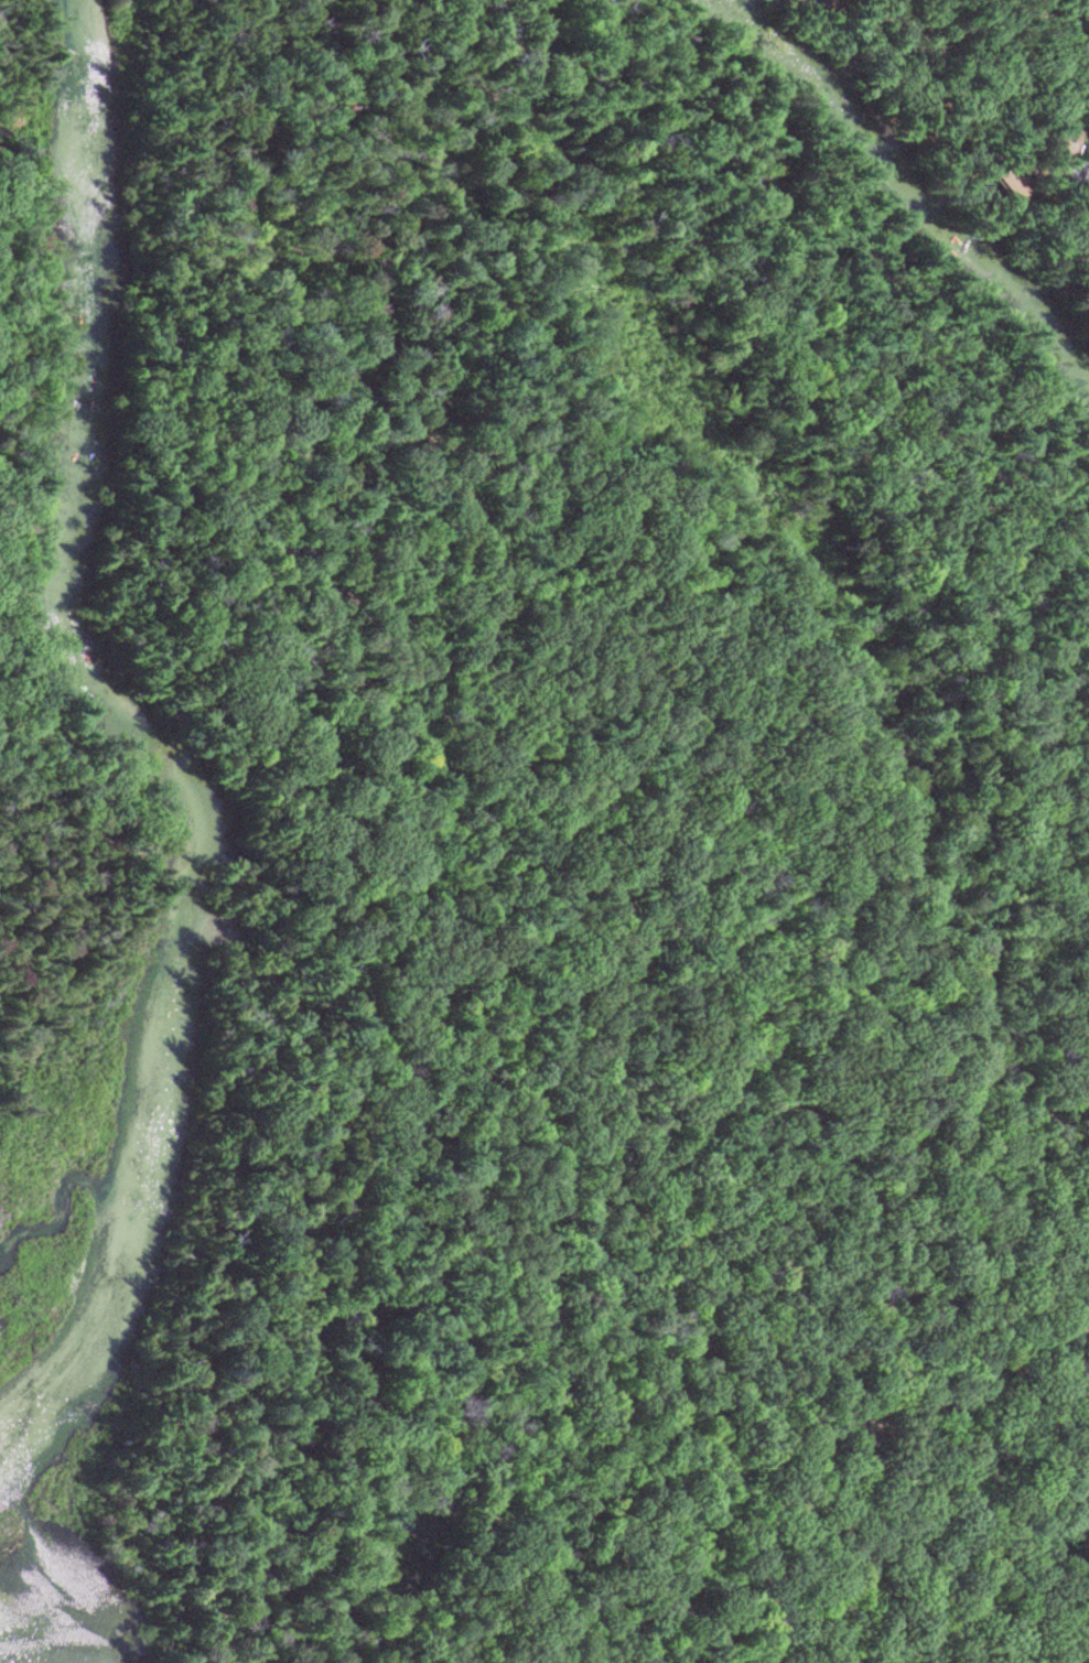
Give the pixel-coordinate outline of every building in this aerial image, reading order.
[(1088,163),(1088,135),(1081,133),(1077,161),(1088,163)] [(990,173),(1011,159),(1027,184),(1006,198),(990,173)]
